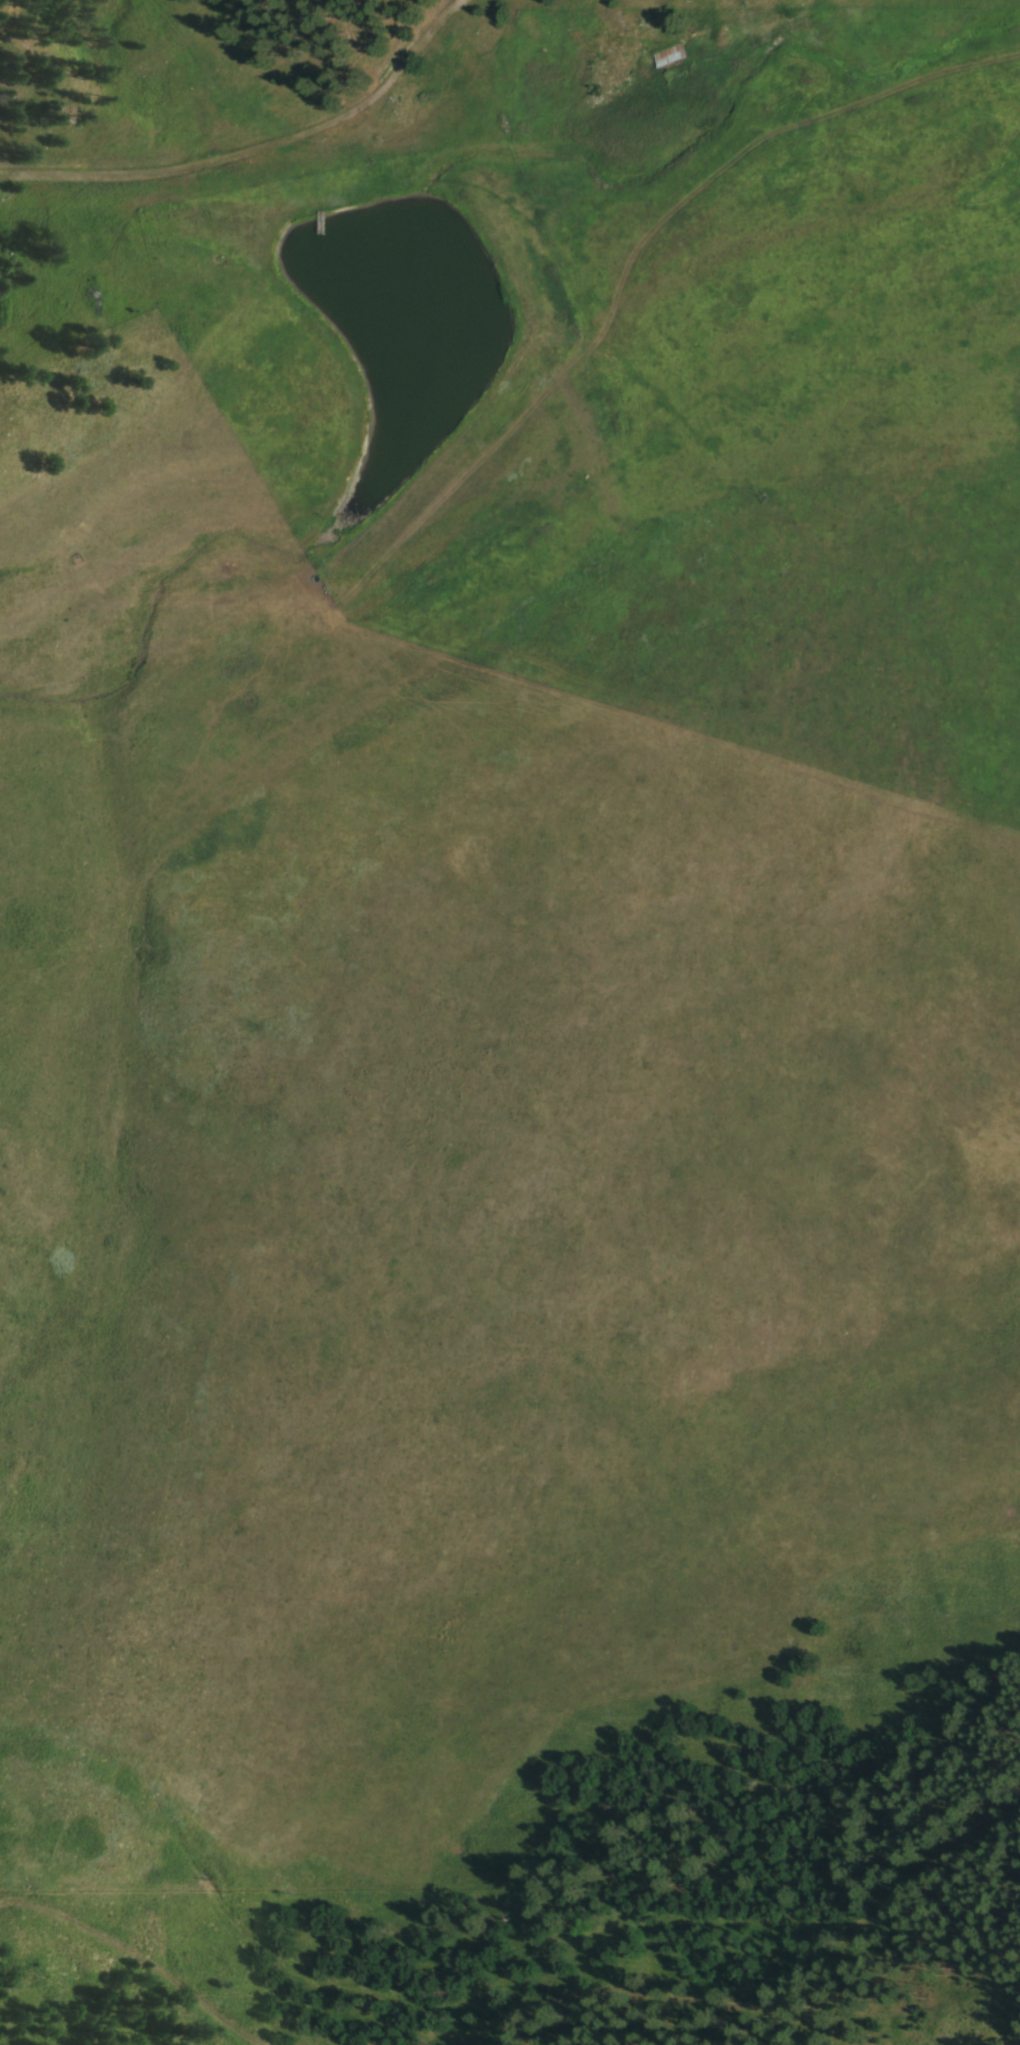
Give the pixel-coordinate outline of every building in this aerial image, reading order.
[(683,68),(679,52),(649,59),(653,75),(683,68)]
